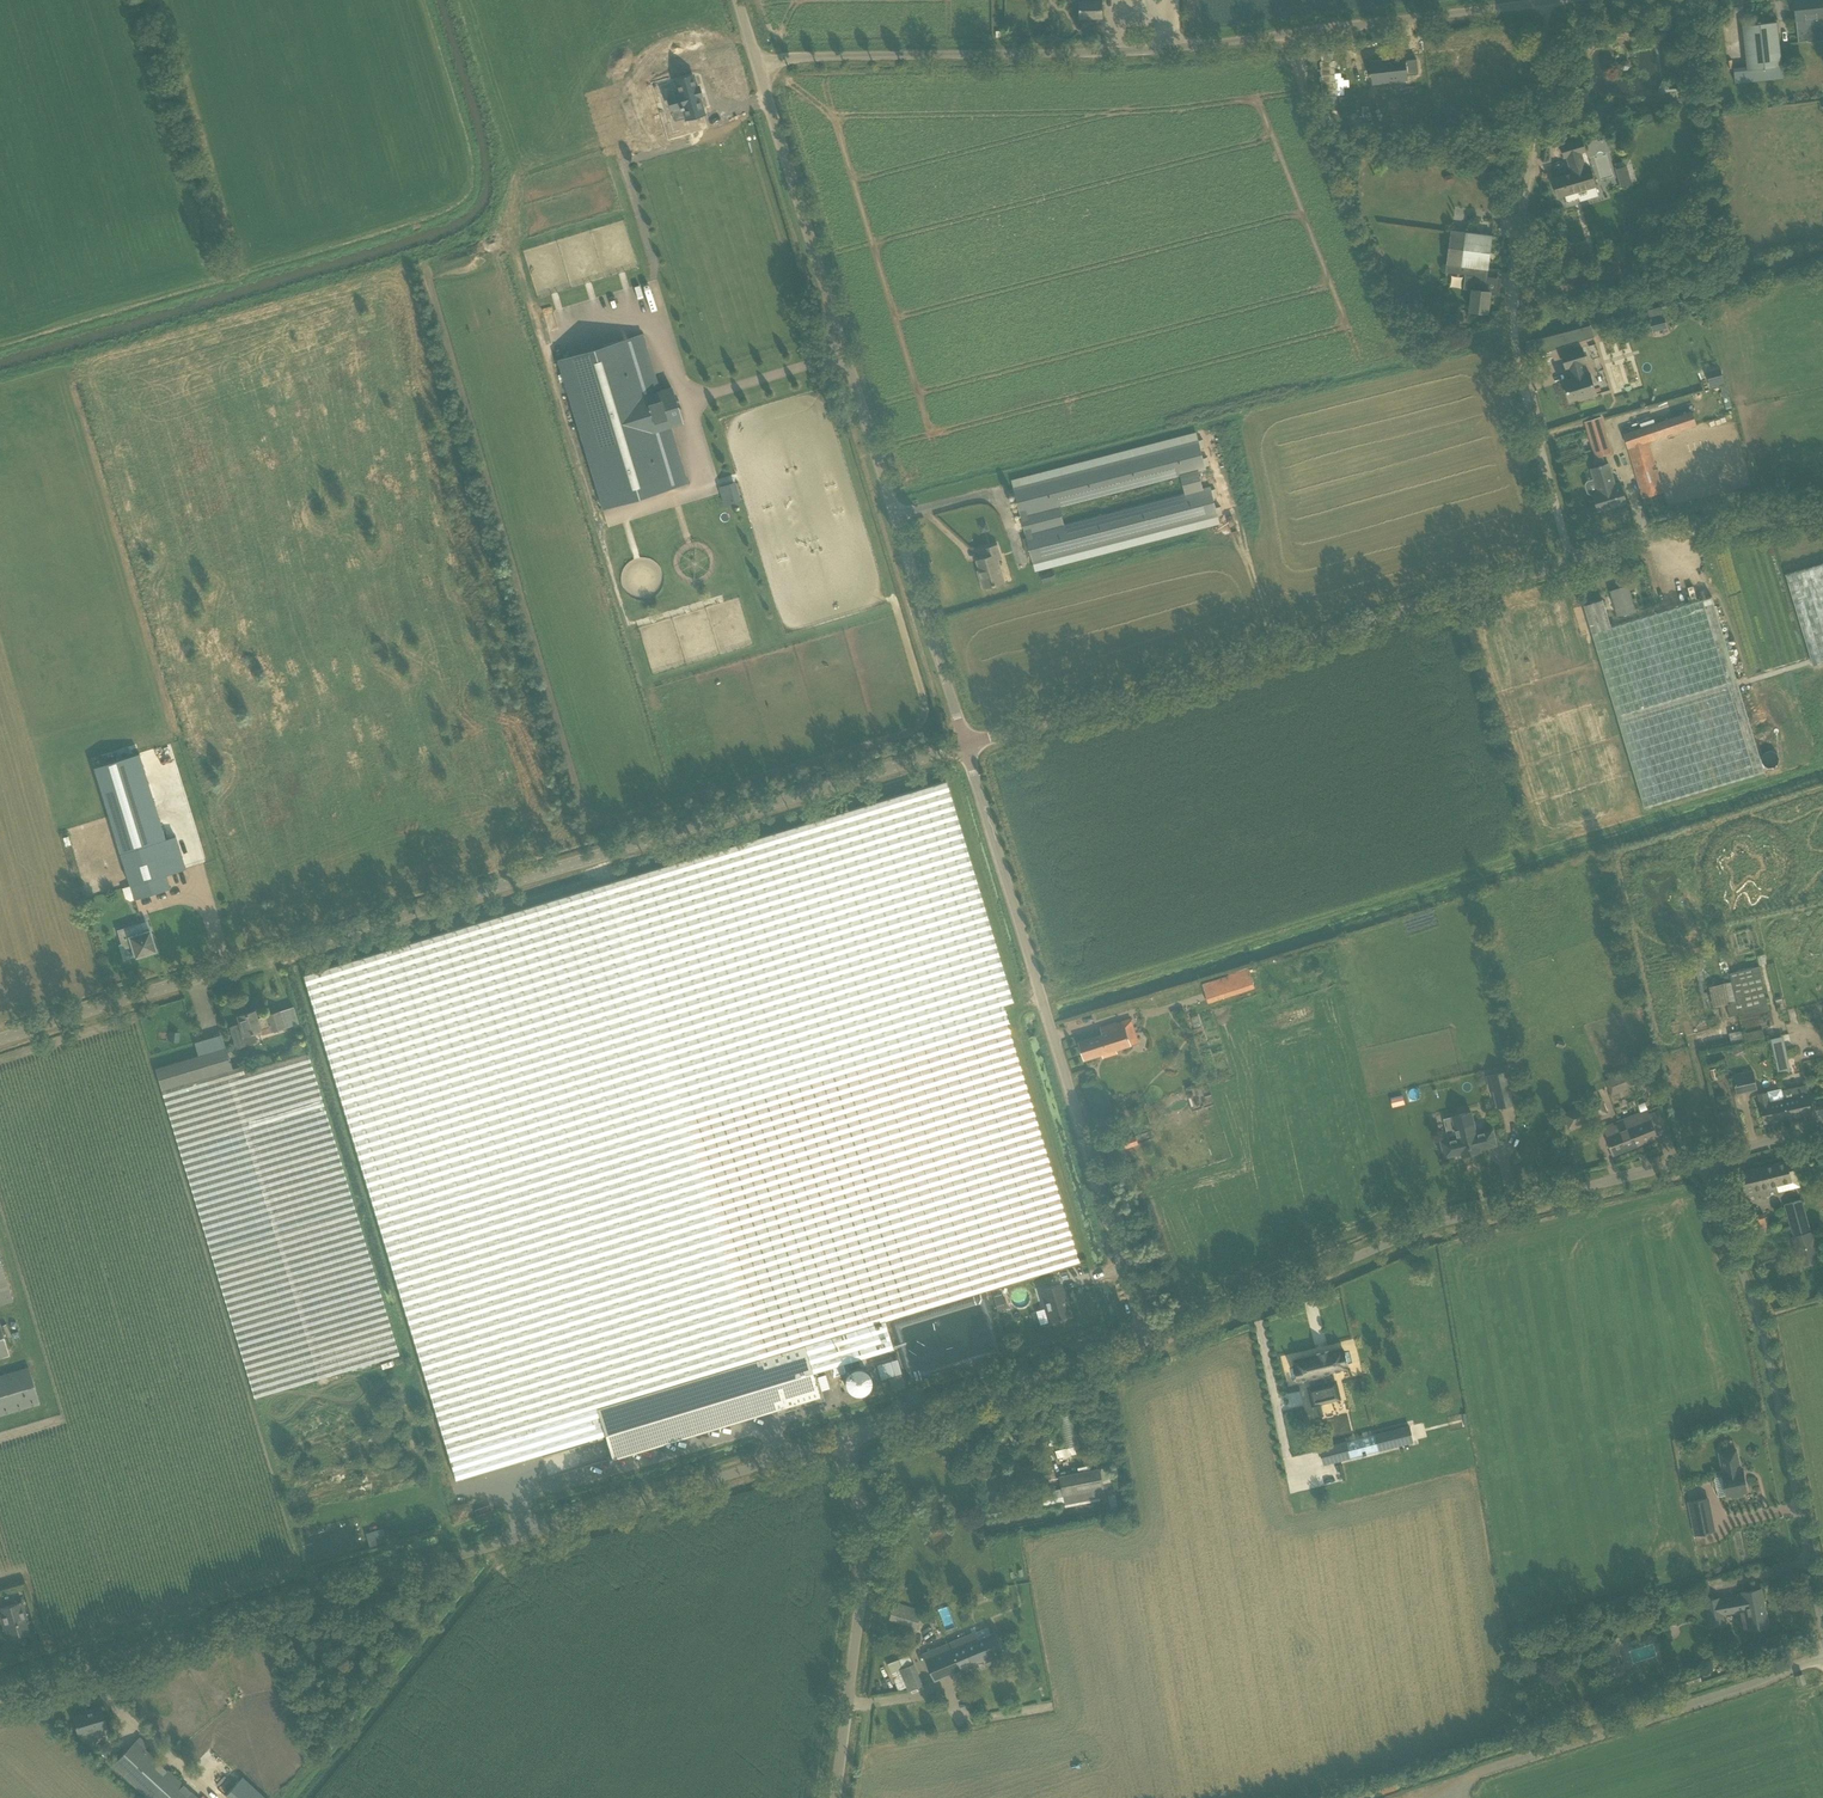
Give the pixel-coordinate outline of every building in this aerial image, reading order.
[(1090,1),(1080,1),(1080,18),(1102,18),(1102,1),(1101,1),(1101,0),(1090,0),(1090,1)] [(1807,28),(1822,26),(1822,0),(1794,0),(1797,29),(1807,28)] [(1775,66),(1781,65),(1777,22),(1742,25),(1747,70),(1749,69),(1750,77),(1776,74),(1775,66)] [(1396,60),(1367,60),(1367,81),(1396,81),(1396,60)] [(685,118),(703,113),(699,97),(701,96),(698,87),(696,88),(693,76),(675,81),(678,94),(668,97),(671,110),(682,106),(685,118)] [(1684,91),(1682,91),(1684,106),(1698,105),(1697,90),(1684,91)] [(1333,115),(1324,115),(1324,125),(1333,125),(1333,115)] [(1570,173),(1552,178),(1558,198),(1564,196),(1567,204),(1580,200),(1578,192),(1598,185),(1591,165),(1590,166),(1582,139),(1560,146),(1564,159),(1566,158),(1570,173)] [(1632,183),(1627,165),(1616,167),(1621,186),(1632,183)] [(1450,230),(1446,264),(1488,269),(1493,236),(1450,230)] [(1599,266),(1616,262),(1611,246),(1594,251),(1599,266)] [(1464,289),(1473,290),(1470,311),(1488,313),(1491,292),(1486,291),(1488,269),(1446,264),(1445,272),(1466,275),(1464,289)] [(1410,303),(1420,300),(1417,291),(1408,294),(1402,295),(1405,304),(1410,303)] [(1664,313),(1649,318),(1654,331),(1669,326),(1664,313)] [(1578,342),(1574,329),(1555,334),(1559,347),(1578,342)] [(657,392),(639,335),(557,360),(603,509),(685,484),(667,427),(682,423),(672,388),(657,392)] [(1582,348),(1562,354),(1566,368),(1569,367),(1573,379),(1564,382),(1570,401),(1580,397),(1581,399),(1596,395),(1590,374),(1587,375),(1583,362),(1586,362),(1582,348)] [(1708,369),(1709,385),(1725,384),(1723,368),(1708,369)] [(1662,492),(1659,480),(1647,441),(1678,430),(1673,415),(1624,432),(1628,445),(1632,459),(1643,497),(1662,492)] [(1584,422),(1595,458),(1612,452),(1601,417),(1584,422)] [(1219,516),(1211,485),(1046,528),(1046,527),(1065,522),(1061,507),(1043,512),(1042,511),(1207,469),(1199,438),(1014,486),(1034,564),(1219,516)] [(1598,511),(1626,502),(1620,482),(1615,484),(1609,464),(1605,465),(1603,458),(1593,461),(1595,468),(1591,469),(1598,493),(1593,494),(1598,511)] [(720,485),(723,504),(741,500),(737,481),(720,485)] [(997,558),(1003,557),(999,544),(983,549),(986,558),(977,561),(983,578),(980,579),(984,588),(1005,582),(997,558)] [(1822,663),(1822,563),(1786,575),(1813,666),(1822,663)] [(1041,575),(1043,583),(1055,580),(1053,571),(1041,575)] [(1618,616),(1636,611),(1628,586),(1610,591),(1618,616)] [(1645,807),(1764,771),(1712,597),(1611,627),(1603,599),(1584,605),(1645,807)] [(1003,1005),(1011,1003),(943,782),(304,975),(456,1479),(605,1434),(612,1458),(777,1409),(778,1413),(824,1399),(817,1376),(814,1378),(812,1372),(892,1348),(884,1320),(1080,1260),(1008,1022),(1003,1005)] [(120,853),(134,900),(170,889),(166,875),(185,869),(175,836),(120,853)] [(136,957),(156,951),(150,930),(144,932),(141,923),(117,930),(122,947),(132,944),(136,957)] [(1770,1012),(1760,967),(1729,974),(1736,1002),(1736,1001),(1736,1002),(1739,1019),(1770,1012)] [(1203,983),(1209,1002),(1256,987),(1250,968),(1203,983)] [(237,1016),(240,1023),(229,1027),(236,1049),(256,1042),(253,1032),(261,1029),(262,1034),(271,1031),(284,1027),(279,1011),(266,1015),(266,1016),(257,1019),(254,1010),(237,1016)] [(1103,1032),(1095,1035),(1095,1037),(1079,1042),(1085,1060),(1140,1042),(1133,1019),(1132,1019),(1131,1017),(1117,1022),(1117,1021),(1101,1026),(1103,1032)] [(1743,1033),(1745,1041),(1764,1037),(1762,1029),(1743,1033)] [(169,1041),(178,1042),(180,1032),(170,1031),(169,1041)] [(1565,1042),(1558,1040),(1556,1046),(1563,1049),(1565,1042)] [(1735,1054),(1743,1051),(1741,1044),(1732,1048),(1735,1054)] [(162,1090),(211,1252),(255,1398),(400,1355),(310,1054),(244,1074),(241,1066),(232,1069),(226,1048),(156,1068),(162,1090)] [(1791,1073),(1785,1048),(1773,1051),(1775,1059),(1779,1076),(1791,1073)] [(1754,1069),(1733,1074),(1738,1093),(1758,1089),(1754,1069)] [(1507,1071),(1490,1075),(1498,1108),(1514,1104),(1507,1071)] [(1627,1072),(1605,1080),(1610,1095),(1633,1087),(1627,1072)] [(1640,1075),(1643,1087),(1654,1084),(1652,1073),(1640,1075)] [(1790,1088),(1782,1090),(1788,1118),(1812,1113),(1806,1084),(1790,1088)] [(1764,1123),(1788,1118),(1782,1090),(1781,1088),(1768,1091),(1768,1092),(1758,1094),(1764,1123)] [(1393,1107),(1400,1105),(1398,1096),(1391,1098),(1393,1107)] [(1563,1113),(1569,1129),(1584,1123),(1578,1107),(1563,1113)] [(1624,1121),(1634,1146),(1657,1137),(1647,1112),(1624,1121)] [(1634,1146),(1624,1121),(1618,1123),(1621,1132),(1606,1137),(1613,1154),(1634,1146)] [(1488,1147),(1485,1134),(1485,1131),(1476,1133),(1474,1124),(1456,1128),(1458,1138),(1450,1140),(1453,1155),(1462,1153),(1463,1156),(1480,1151),(1480,1149),(1488,1147)] [(1562,1131),(1554,1133),(1556,1141),(1564,1139),(1562,1131)] [(1125,1150),(1139,1145),(1136,1136),(1121,1141),(1125,1150)] [(1739,1197),(1740,1202),(1778,1192),(1776,1185),(1792,1182),(1787,1161),(1733,1174),(1734,1178),(1726,1180),(1731,1199),(1739,1197)] [(1794,1235),(1791,1236),(1800,1267),(1822,1260),(1813,1230),(1812,1230),(1802,1199),(1785,1204),(1794,1235)] [(1763,1214),(1756,1216),(1759,1231),(1767,1230),(1763,1214)] [(1070,1316),(1060,1284),(1040,1290),(1050,1322),(1070,1316)] [(997,1309),(1005,1307),(1002,1297),(994,1299),(997,1309)] [(9,1355),(0,1324),(0,1357),(9,1355)] [(1346,1365),(1348,1364),(1352,1363),(1349,1351),(1343,1353),(1342,1350),(1329,1353),(1329,1351),(1317,1354),(1317,1356),(1295,1361),(1297,1367),(1290,1368),(1293,1381),(1309,1376),(1312,1388),(1310,1388),(1313,1405),(1324,1402),(1329,1401),(1339,1398),(1335,1382),(1325,1384),(1323,1373),(1346,1368),(1346,1365)] [(901,1372),(897,1359),(877,1365),(881,1379),(901,1372)] [(876,1386),(867,1364),(846,1372),(855,1395),(876,1386)] [(40,1403),(29,1367),(0,1376),(0,1415),(40,1403)] [(901,1374),(889,1378),(893,1389),(905,1385),(901,1374)] [(1065,1448),(1057,1448),(1057,1457),(1075,1456),(1073,1414),(1063,1414),(1065,1448)] [(1413,1441),(1409,1425),(1372,1435),(1372,1434),(1320,1447),(1325,1464),(1413,1441)] [(1724,1474),(1722,1475),(1727,1495),(1731,1494),(1731,1497),(1743,1495),(1743,1492),(1747,1491),(1745,1478),(1744,1478),(1744,1479),(1742,1479),(1736,1450),(1720,1453),(1724,1474)] [(1060,1474),(1062,1487),(1065,1503),(1106,1495),(1101,1467),(1087,1469),(1086,1463),(1079,1464),(1080,1471),(1060,1474)] [(1687,1502),(1694,1535),(1714,1531),(1707,1497),(1687,1502)] [(1018,1503),(1020,1511),(1030,1509),(1029,1501),(1018,1503)] [(990,1516),(1003,1513),(1001,1504),(988,1507),(990,1516)] [(387,1541),(385,1535),(367,1540),(369,1547),(387,1541)] [(1768,1627),(1761,1589),(1741,1593),(1742,1596),(1721,1600),(1721,1596),(1706,1599),(1710,1625),(1725,1621),(1724,1614),(1745,1610),(1749,1630),(1768,1627)] [(923,1609),(896,1601),(890,1619),(918,1627),(923,1609)] [(9,1637),(28,1631),(26,1621),(27,1620),(22,1602),(0,1608),(0,1613),(4,1627),(6,1627),(9,1637)] [(26,1621),(28,1631),(35,1629),(32,1619),(27,1620),(26,1621)] [(924,1654),(935,1680),(990,1657),(991,1660),(1004,1655),(995,1633),(979,1640),(976,1633),(924,1654)] [(1606,1654),(1609,1663),(1620,1660),(1615,1645),(1605,1648),(1606,1654)] [(910,1691),(923,1686),(913,1664),(909,1655),(887,1665),(899,1690),(908,1686),(910,1691)] [(1806,1684),(1805,1682),(1802,1673),(1796,1675),(1799,1685),(1806,1684)] [(1674,1690),(1702,1682),(1699,1674),(1672,1683),(1674,1690)] [(95,1733),(107,1729),(101,1707),(88,1711),(88,1712),(73,1717),(79,1736),(95,1731),(95,1733)] [(136,1742),(113,1767),(148,1797),(197,1797),(136,1742)] [(244,1777),(227,1796),(229,1797),(267,1797),(244,1777)]
